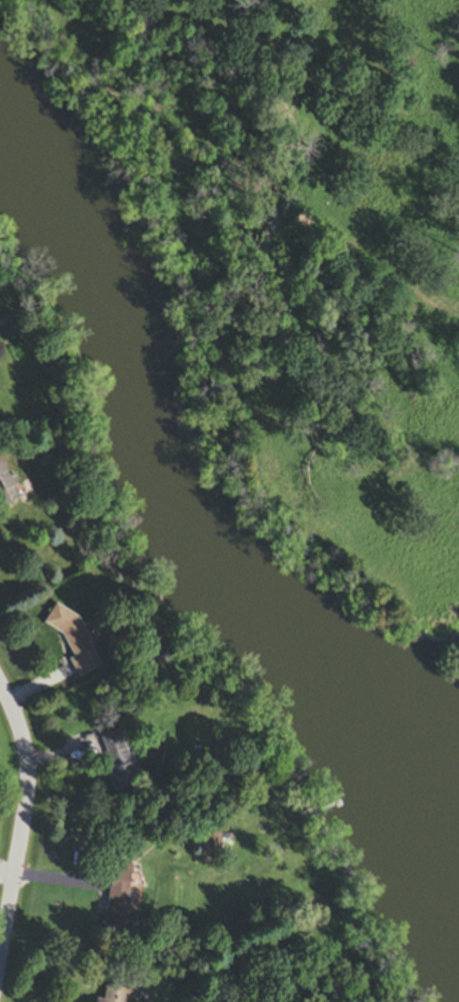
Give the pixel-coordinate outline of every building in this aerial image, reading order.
[(2,464),(0,465),(0,510),(20,500),(2,464)] [(102,668),(80,619),(55,605),(44,625),(64,636),(74,658),(72,661),(79,678),(102,668)] [(108,775),(115,797),(142,788),(124,731),(101,738),(113,774),(108,775)] [(221,834),(203,834),(203,853),(221,853),(221,834)] [(133,866),(112,864),(105,929),(134,932),(137,897),(130,896),(133,866)] [(127,990),(107,986),(104,1001),(124,1001),(127,990)]
